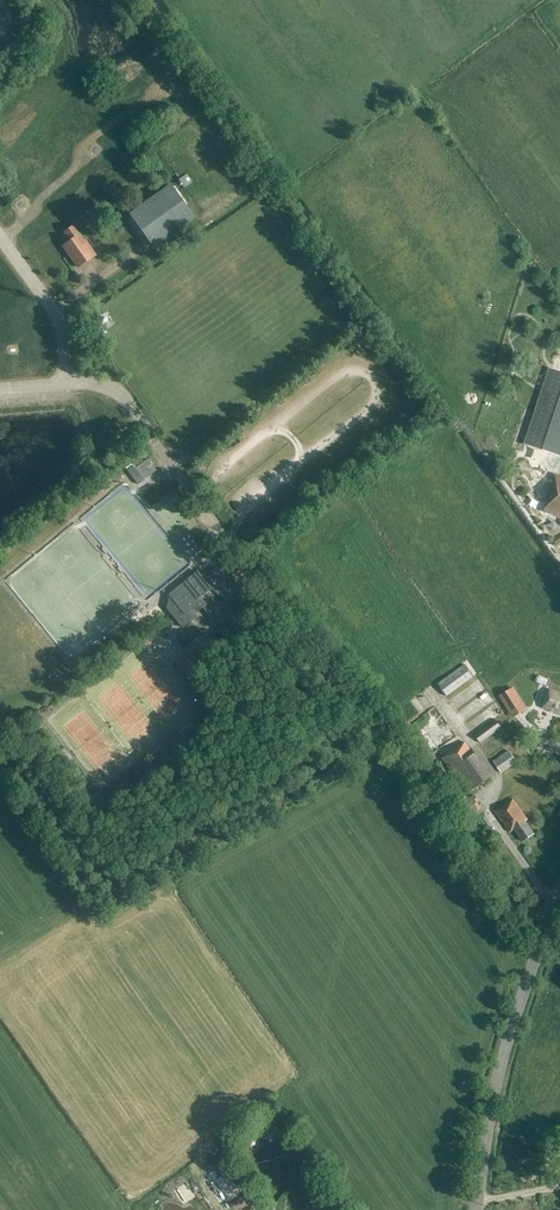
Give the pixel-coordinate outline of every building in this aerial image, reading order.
[(199,166),(190,173),(197,182),(206,175),(199,166)] [(185,188),(193,183),(187,175),(179,181),(185,188)] [(193,218),(173,190),(170,186),(130,215),(153,247),(193,218)] [(78,268),(79,267),(95,255),(85,240),(83,241),(72,226),(64,232),(70,241),(63,246),(78,268)] [(551,376),(526,452),(548,460),(559,463),(559,460),(559,379),(551,376)] [(138,485),(152,474),(156,471),(147,459),(142,462),(139,458),(131,464),(133,466),(127,471),(138,485)] [(555,474),(546,500),(548,501),(545,511),(559,517),(559,476),(555,474)] [(197,571),(168,595),(165,609),(181,629),(195,617),(193,614),(202,607),(213,620),(242,597),(217,567),(207,576),(205,573),(201,576),(197,571)] [(193,661),(207,649),(201,643),(187,654),(193,661)] [(195,669),(184,655),(176,663),(186,676),(195,669)] [(447,696),(470,679),(472,677),(462,664),(437,683),(447,696)] [(487,706),(501,700),(496,689),(482,695),(487,706)] [(549,690),(543,707),(559,714),(559,694),(549,690)] [(508,692),(502,696),(508,706),(515,702),(508,692)] [(525,710),(520,702),(516,705),(521,712),(525,710)] [(454,717),(442,721),(445,730),(457,726),(454,717)] [(480,743),(501,727),(496,720),(475,735),(480,743)] [(534,737),(539,730),(530,722),(524,728),(534,737)] [(480,750),(473,754),(465,742),(442,758),(468,794),(496,774),(480,750)] [(501,773),(517,762),(509,751),(494,762),(501,773)] [(479,806),(484,802),(477,793),(464,803),(473,814),(481,808),(479,806)] [(523,841),(534,834),(525,821),(528,820),(513,799),(496,812),(510,832),(515,829),(523,841)] [(206,1145),(213,1159),(221,1155),(213,1141),(206,1145)] [(228,1201),(243,1192),(230,1171),(215,1180),(228,1201)]
